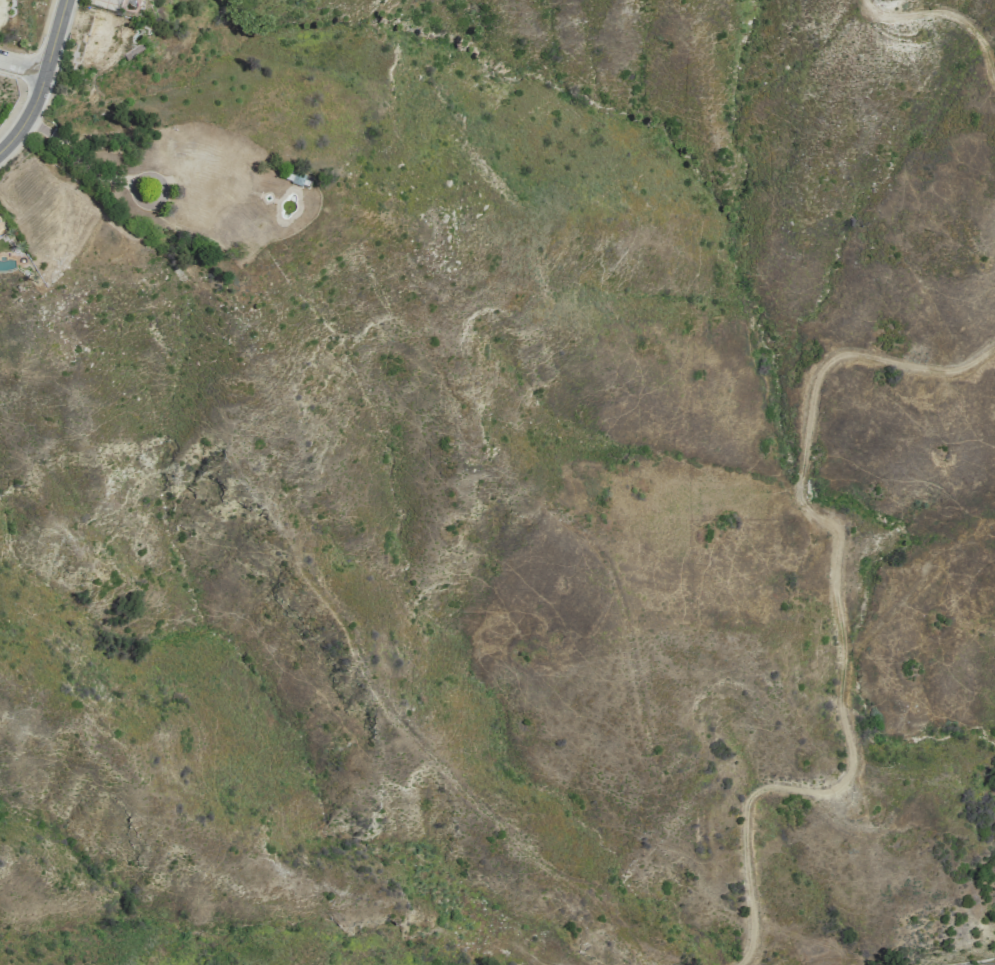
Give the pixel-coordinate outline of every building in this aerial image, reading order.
[(118,20),(90,13),(79,60),(106,67),(118,20)]
